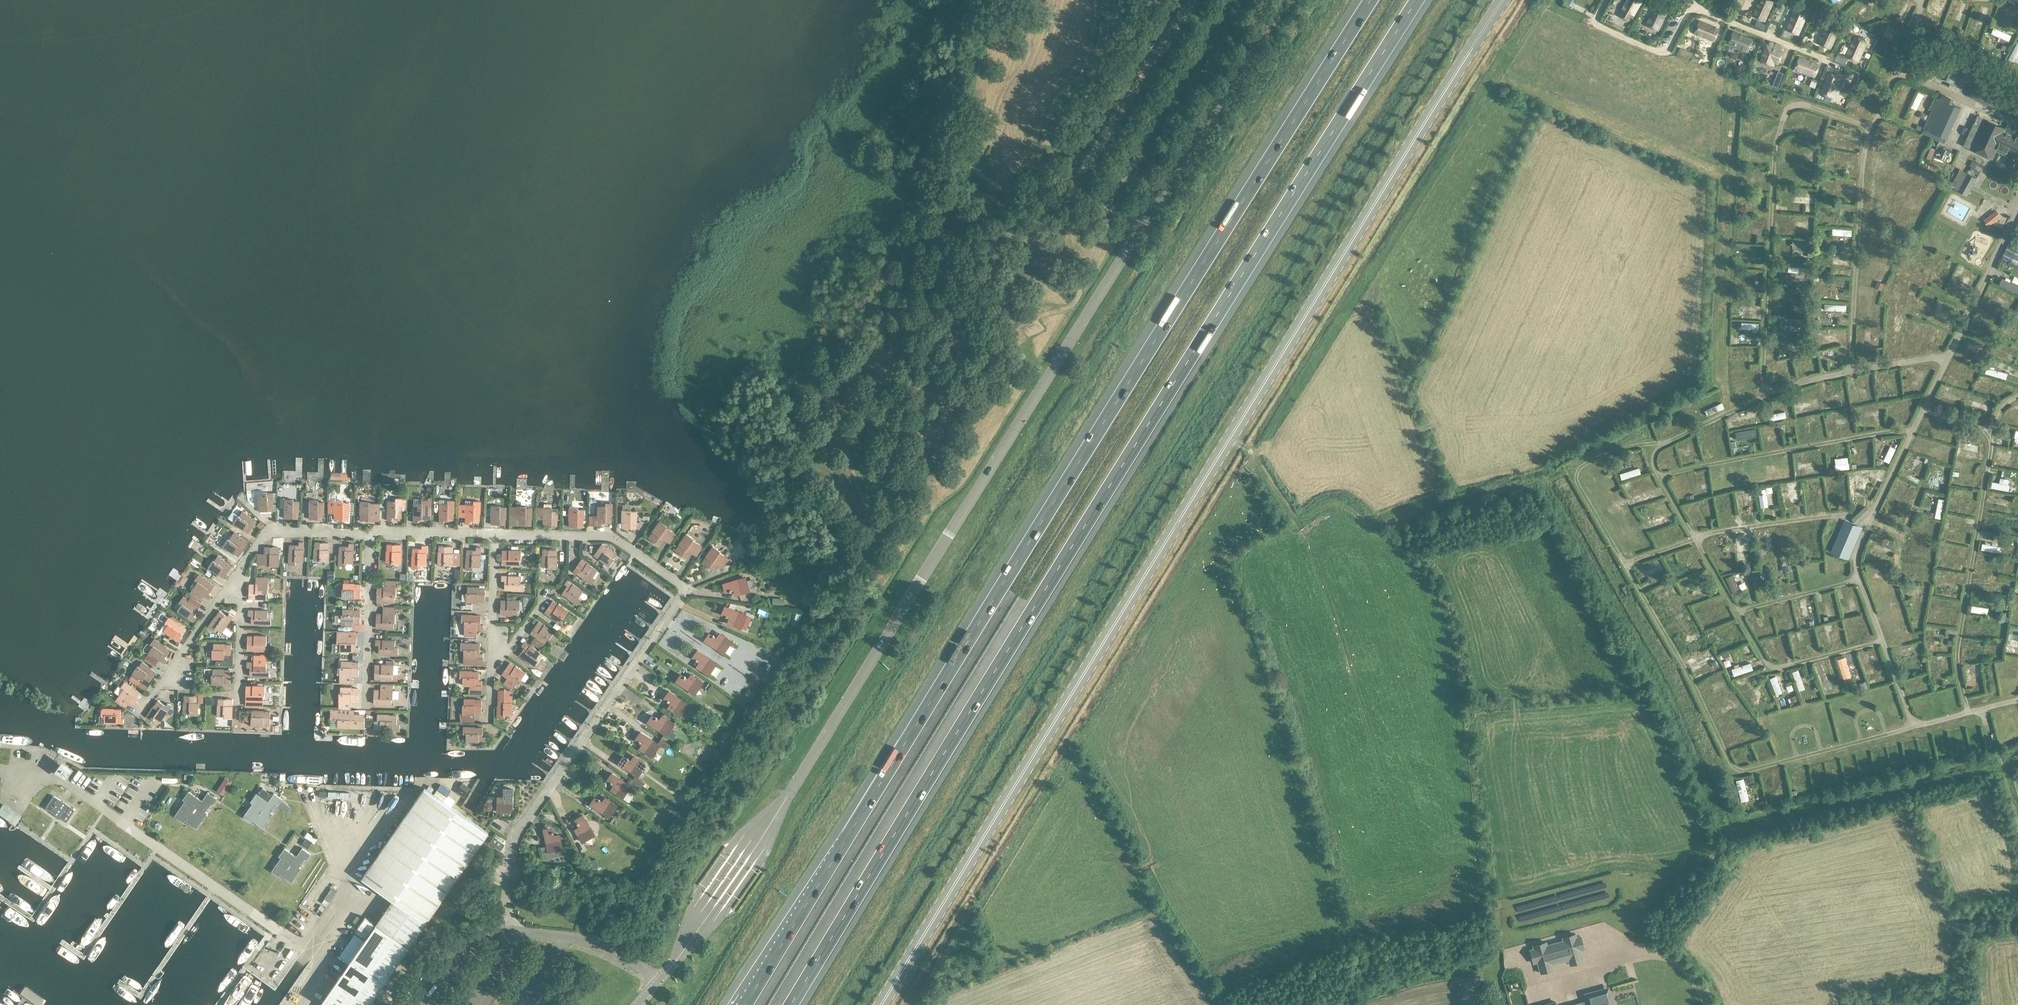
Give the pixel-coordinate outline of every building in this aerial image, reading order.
[(1623,10),(1635,17),(1644,0),(1629,0),(1623,10)] [(1753,16),(1765,21),(1774,2),(1768,0),(1760,0),(1753,16)] [(1871,1),(1870,0),(1856,0),(1853,3),(1857,10),(1871,1)] [(1927,10),(1935,12),(1939,0),(1931,0),(1927,10)] [(1966,2),(1958,0),(1953,0),(1948,16),(1962,20),(1966,2)] [(2003,0),(2001,0),(1999,5),(2017,11),(2017,5),(2003,0)] [(1900,20),(1908,22),(1913,4),(1905,2),(1900,20)] [(1984,24),(1989,6),(1976,2),(1971,20),(1984,24)] [(1657,5),(1649,24),(1660,29),(1669,11),(1657,5)] [(1579,17),(1590,20),(1593,9),(1582,6),(1579,17)] [(1795,11),(1787,29),(1799,35),(1807,16),(1795,11)] [(1887,20),(1884,26),(1898,33),(1900,27),(1887,20)] [(1700,22),(1695,34),(1714,41),(1719,29),(1700,22)] [(1828,25),(1819,43),(1831,48),(1839,30),(1828,25)] [(1951,32),(1957,36),(1962,29),(1956,25),(1951,32)] [(1734,32),(1729,44),(1748,52),(1753,40),(1734,32)] [(1856,38),(1847,56),(1859,62),(1868,43),(1856,38)] [(2014,41),(2007,59),(2017,63),(2017,43),(2014,41)] [(1762,57),(1778,64),(1783,51),(1767,44),(1762,57)] [(1819,65),(1800,57),(1796,69),(1814,77),(1819,65)] [(1944,80),(1952,83),(1959,63),(1951,60),(1944,80)] [(1746,74),(1749,66),(1742,63),(1739,70),(1746,74)] [(1833,97),(1841,78),(1828,73),(1821,92),(1833,97)] [(1773,84),(1779,86),(1781,79),(1776,77),(1773,84)] [(1898,102),(1905,87),(1898,84),(1891,99),(1898,102)] [(1909,106),(1916,108),(1923,93),(1916,90),(1909,106)] [(1752,96),(1751,104),(1762,104),(1762,96),(1752,96)] [(2017,170),(2017,166),(2017,140),(2017,137),(2006,133),(2000,124),(1994,122),(1991,123),(1982,120),(1980,116),(1971,113),(1960,146),(1968,149),(1973,134),(1977,141),(1975,146),(1978,150),(1982,151),(1983,154),(1993,149),(2010,155),(2006,166),(2017,170)] [(1844,119),(1856,124),(1858,118),(1846,114),(1844,119)] [(1754,122),(1774,127),(1775,120),(1755,115),(1754,122)] [(1899,132),(1901,127),(1882,120),(1880,126),(1899,132)] [(1904,146),(1906,138),(1900,136),(1898,144),(1904,146)] [(1798,144),(1807,146),(1808,139),(1799,137),(1798,144)] [(1751,148),(1750,153),(1757,155),(1758,148),(1768,150),(1769,144),(1746,139),(1745,147),(1751,148)] [(1947,161),(1952,154),(1943,147),(1937,155),(1947,161)] [(1891,165),(1893,157),(1874,152),(1872,159),(1891,165)] [(1852,161),(1853,155),(1833,153),(1832,159),(1852,161)] [(1262,166),(1265,159),(1257,156),(1254,164),(1262,166)] [(1976,177),(1981,166),(1971,161),(1966,172),(1976,177)] [(1899,162),(1897,168),(1914,173),(1915,166),(1899,162)] [(1945,183),(1966,194),(1975,177),(1954,166),(1945,183)] [(1248,184),(1256,175),(1250,170),(1242,179),(1248,184)] [(1852,187),(1853,180),(1836,176),(1834,183),(1852,187)] [(1876,183),(1875,189),(1895,193),(1896,187),(1876,183)] [(1882,203),(1874,221),(1883,225),(1891,206),(1882,203)] [(1771,206),(1772,206),(1771,216),(1775,216),(1792,217),(1792,207),(1775,206),(1771,206)] [(1891,206),(1883,225),(1891,228),(1899,210),(1891,206)] [(1995,208),(1984,214),(1988,222),(1999,216),(1995,208)] [(1899,210),(1891,228),(1899,232),(1907,213),(1899,210)] [(1771,216),(1771,226),(1774,226),(1791,227),(1792,217),(1775,216),(1771,216)] [(1771,226),(1770,237),(1773,237),(1791,237),(1791,227),(1774,226),(1771,226)] [(1870,244),(1882,244),(1882,229),(1869,230),(1870,244)] [(1769,242),(1769,248),(1772,249),(1784,249),(1783,256),(1795,256),(1796,249),(1790,249),(1791,237),(1773,237),(1770,237),(1770,242),(1769,242)] [(1794,249),(1808,246),(1806,237),(1792,241),(1794,249)] [(1945,242),(1941,250),(1959,260),(1963,252),(1945,242)] [(2002,260),(2017,267),(2017,254),(2007,249),(2002,260)] [(1939,253),(1937,258),(1954,268),(1958,262),(1959,260),(1941,250),(1939,253)] [(1937,258),(1931,268),(1949,278),(1954,268),(1937,258)] [(1998,268),(2014,276),(2017,267),(2002,260),(1998,268)] [(1768,271),(1767,278),(1768,278),(1768,283),(1770,283),(1788,284),(1789,272),(1795,273),(1795,266),(1783,266),(1783,272),(1771,271),(1768,271)] [(1998,268),(1994,277),(2010,284),(2014,276),(1998,268)] [(1835,292),(1836,283),(1845,285),(1845,279),(1827,276),(1825,290),(1835,292)] [(1994,277),(1989,288),(2003,294),(2000,300),(2012,305),(2014,299),(2007,296),(2012,285),(2010,284),(1994,277)] [(1920,279),(1916,287),(1934,297),(1938,289),(1920,279)] [(1882,286),(1880,280),(1874,282),(1877,289),(1882,286)] [(1861,282),(1860,288),(1873,290),(1874,285),(1861,282)] [(1768,283),(1768,293),(1769,293),(1788,294),(1788,284),(1770,283),(1768,283)] [(1916,287),(1911,295),(1929,305),(1934,297),(1916,287)] [(1768,293),(1767,304),(1769,304),(1787,305),(1788,294),(1769,293),(1768,293)] [(1767,304),(1767,314),(1768,314),(1787,315),(1787,305),(1769,304),(1767,304)] [(1898,310),(1895,316),(1902,319),(1901,320),(1902,320),(1896,330),(1914,340),(1920,330),(1920,331),(1921,330),(1905,321),(1908,316),(1898,310)] [(1767,314),(1766,326),(1767,326),(1782,326),(1782,333),(1794,333),(1794,327),(1786,326),(1787,315),(1768,314),(1767,314)] [(1817,329),(1815,335),(1816,336),(1816,335),(1825,337),(1827,328),(1829,317),(1821,315),(1821,314),(1820,314),(1817,329)] [(1827,328),(1825,337),(1834,339),(1836,328),(1838,319),(1829,317),(1827,328)] [(1836,328),(1834,339),(1842,341),(1845,328),(1847,321),(1838,319),(1836,328)] [(1845,328),(1842,341),(1850,342),(1851,342),(1855,322),(1851,322),(1847,321),(1845,328)] [(1855,322),(1851,342),(1860,344),(1860,343),(1864,324),(1855,322)] [(1860,343),(1860,344),(1868,346),(1868,347),(1869,347),(1870,343),(1870,342),(1876,343),(1879,331),(1873,330),(1873,328),(1874,326),(1873,325),(1873,326),(1864,324),(1860,343)] [(1923,342),(1931,343),(1933,326),(1924,325),(1923,342)] [(1890,340),(1910,352),(1913,346),(1912,345),(1914,340),(1896,330),(1891,340),(1890,340)] [(1949,349),(1942,349),(1942,354),(1954,353),(1954,344),(1949,344),(1949,349)] [(1731,347),(1731,355),(1754,355),(1754,347),(1731,347)] [(1799,355),(1802,365),(1810,362),(1807,352),(1799,355)] [(1769,369),(1788,364),(1787,358),(1767,363),(1769,369)] [(1974,376),(1976,368),(1956,362),(1954,370),(1974,376)] [(1853,379),(1850,392),(1872,397),(1874,390),(1882,392),(1886,374),(1861,369),(1859,380),(1853,379)] [(1747,374),(1728,378),(1730,387),(1749,382),(1747,374)] [(1897,374),(1888,375),(1889,395),(1898,394),(1897,374)] [(1989,393),(1991,388),(1973,383),(1971,389),(1989,393)] [(1957,388),(1954,397),(1965,401),(1968,392),(1957,388)] [(1737,391),(1730,393),(1733,400),(1739,397),(1737,391)] [(1841,404),(1839,396),(1820,400),(1822,409),(1841,404)] [(1810,404),(1793,408),(1795,414),(1812,410),(1810,404)] [(1784,416),(1782,409),(1777,410),(1777,408),(1765,411),(1766,419),(1784,416)] [(1836,427),(1847,425),(1844,410),(1834,412),(1836,427)] [(1816,413),(1817,422),(1830,421),(1829,416),(1825,416),(1824,412),(1816,413)] [(1803,426),(1811,424),(1808,414),(1801,417),(1803,426)] [(1739,425),(1756,422),(1755,416),(1738,419),(1739,425)] [(2002,424),(2017,425),(2017,417),(2003,417),(2002,424)] [(1801,421),(1793,422),(1793,418),(1784,420),(1786,430),(1802,427),(1801,421)] [(1763,423),(1765,436),(1776,433),(1773,421),(1763,423)] [(1931,427),(1945,432),(1947,426),(1933,421),(1931,427)] [(1712,444),(1724,442),(1721,428),(1709,430),(1712,444)] [(1729,438),(1730,445),(1740,444),(1739,431),(1724,432),(1725,439),(1729,438)] [(1696,449),(1708,446),(1705,432),(1693,435),(1696,449)] [(1914,434),(1912,449),(1926,451),(1925,458),(1938,460),(1940,453),(1935,453),(1937,439),(1914,434)] [(1604,442),(1605,448),(1615,445),(1614,440),(1604,442)] [(1678,455),(1689,454),(1687,440),(1676,441),(1678,455)] [(1886,462),(1893,447),(1886,444),(1879,459),(1886,462)] [(1694,454),(1692,465),(1714,468),(1716,457),(1710,445),(1694,454)] [(1752,448),(1746,482),(1840,499),(1847,464),(1752,448)] [(1955,454),(1977,457),(1978,450),(1956,448),(1955,454)] [(1868,464),(1867,452),(1856,453),(1857,465),(1868,464)] [(1898,459),(1895,476),(1918,480),(1921,463),(1898,459)] [(1957,464),(1955,477),(1958,478),(1956,486),(1971,488),(1973,472),(1980,474),(1982,461),(1976,460),(1975,466),(1961,463),(1961,465),(1957,464)] [(1985,461),(1983,474),(1989,475),(1986,491),(1998,493),(2003,468),(1991,466),(1992,463),(1985,461)] [(1998,493),(2010,495),(2013,480),(2017,481),(2017,468),(2015,467),(2014,470),(2003,468),(1998,493)] [(1859,481),(1867,481),(1866,470),(1851,470),(1852,493),(1859,493),(1859,481)] [(1933,476),(1938,476),(1937,487),(1945,487),(1946,470),(1933,470),(1933,476)] [(1893,496),(1900,479),(1893,476),(1887,493),(1893,496)] [(1710,485),(1679,502),(1735,608),(1766,591),(1710,485)] [(1764,487),(1754,488),(1755,505),(1765,505),(1764,487)] [(1629,489),(1592,509),(1592,510),(1595,508),(1599,514),(1598,514),(1598,515),(1596,516),(1603,529),(1605,528),(1606,528),(1612,540),(1612,541),(1610,542),(1617,555),(1619,554),(1620,554),(1623,559),(1622,560),(1620,561),(1624,568),(1626,567),(1627,567),(1632,577),(1629,579),(1629,580),(1660,564),(1657,559),(1661,557),(1650,538),(1651,537),(1652,536),(1646,523),(1644,524),(1644,523),(1643,524),(1636,512),(1637,511),(1639,510),(1632,497),(1630,498),(1630,497),(1629,498),(1626,492),(1629,490),(1629,489)] [(1924,490),(1920,496),(1928,500),(1931,493),(1924,490)] [(267,492),(258,492),(259,505),(260,511),(274,510),(273,504),(274,504),(273,493),(267,493),(267,492)] [(388,501),(388,520),(392,520),(392,517),(402,517),(402,511),(406,512),(406,500),(403,500),(403,498),(396,498),(396,501),(388,501)] [(1890,517),(1893,510),(1888,507),(1890,501),(1883,498),(1877,512),(1890,517)] [(1996,498),(1995,503),(1985,501),(1983,508),(2003,512),(2005,500),(1996,498)] [(285,511),(285,518),(293,518),(293,512),(294,501),(294,499),(284,499),(284,500),(276,499),(276,511),(284,511),(285,511)] [(414,503),(414,522),(418,522),(418,519),(432,519),(432,500),(428,500),(422,499),(421,503),(414,503)] [(310,500),(309,501),(309,512),(310,512),(310,519),(323,519),(324,513),(324,502),(319,501),(319,500),(310,500)] [(440,503),(440,523),(444,523),(444,520),(454,520),(454,513),(455,500),(448,500),(448,503),(440,503)] [(329,503),(328,515),(335,515),(334,520),(348,520),(349,513),(349,502),(344,502),(344,501),(334,501),(334,503),(329,503)] [(373,513),(379,513),(379,505),(375,505),(375,503),(370,503),(370,502),(360,501),(360,514),(361,514),(361,520),(373,521),(373,513)] [(466,504),(466,517),(466,524),(471,524),(471,520),(480,521),(480,513),(481,501),(474,501),(474,504),(466,504)] [(590,517),(590,525),(602,526),(603,522),(612,523),(612,515),(613,503),(606,503),(606,506),(598,506),(598,517),(590,517)] [(492,505),(491,518),(492,518),(492,524),(505,525),(506,518),(507,507),(501,507),(501,506),(492,505)] [(527,508),(527,506),(518,506),(518,508),(517,525),(518,525),(531,526),(532,519),(533,508),(527,508)] [(537,509),(536,521),(544,521),(544,526),(557,526),(558,520),(559,509),(553,508),(553,507),(544,507),(544,509),(537,509)] [(570,508),(569,520),(570,520),(570,527),(583,527),(584,520),(585,509),(579,509),(579,508),(570,508)] [(623,509),(622,522),(623,522),(623,528),(636,529),(636,522),(637,522),(637,511),(632,511),(632,510),(623,509)] [(238,515),(233,522),(243,529),(249,533),(257,521),(251,518),(252,517),(243,511),(239,516),(238,515)] [(1775,518),(1764,524),(1781,556),(1793,550),(1775,518)] [(1922,525),(1921,531),(1928,531),(1928,526),(1936,527),(1937,520),(1918,518),(1918,524),(1922,525)] [(653,532),(649,538),(660,546),(664,540),(665,540),(664,541),(670,545),(677,536),(671,532),(672,531),(667,527),(667,526),(660,521),(653,532)] [(1845,522),(1836,552),(1841,553),(1844,544),(1852,547),(1858,526),(1845,522)] [(1798,523),(1798,546),(1807,545),(1806,523),(1798,523)] [(1980,529),(2004,532),(2005,526),(1981,523),(1980,529)] [(1954,527),(1950,547),(1960,549),(1963,529),(1954,527)] [(1662,533),(1665,540),(1674,537),(1672,529),(1662,533)] [(1751,541),(1763,539),(1762,529),(1749,532),(1751,541)] [(1963,529),(1960,549),(1969,551),(1973,530),(1963,529)] [(1973,530),(1969,551),(1979,552),(1983,532),(1973,530)] [(1983,532),(1979,552),(1988,554),(1992,534),(1983,532)] [(680,544),(676,550),(687,558),(691,552),(692,553),(691,553),(697,558),(703,548),(697,544),(698,543),(693,540),(694,539),(687,533),(679,544),(680,544)] [(228,538),(223,546),(233,553),(233,552),(239,556),(247,545),(241,541),(242,540),(232,534),(229,539),(228,538)] [(1992,534),(1988,554),(2000,556),(1999,563),(2006,564),(2008,551),(2001,550),(2004,536),(1992,534)] [(289,552),(289,564),(296,564),(296,561),(303,561),(304,542),(299,541),(299,545),(290,544),(290,552),(289,552)] [(314,549),(314,560),(320,560),(320,561),(329,561),(329,549),(329,542),(315,542),(315,549),(314,549)] [(1923,551),(1925,545),(1912,542),(1911,548),(1923,551)] [(339,553),(339,565),(346,566),(346,562),(353,563),(354,543),(349,543),(349,546),(340,546),(339,553)] [(386,551),(386,562),(392,562),(392,563),(401,564),(402,551),(401,551),(401,545),(387,544),(387,551),(386,551)] [(602,544),(594,555),(600,559),(599,559),(609,566),(612,561),(613,561),(618,554),(608,547),(602,544)] [(413,548),(412,568),(419,568),(419,565),(427,565),(427,545),(422,545),(422,549),(413,548)] [(279,566),(279,553),(279,552),(279,548),(279,547),(265,546),(265,553),(264,553),(264,554),(264,564),(270,564),(270,565),(279,566)] [(439,552),(438,563),(444,564),(444,565),(460,565),(460,555),(453,555),(454,553),(453,553),(453,546),(439,546),(439,552)] [(706,557),(702,563),(714,571),(718,565),(718,566),(723,570),(729,560),(724,557),(725,555),(720,552),(721,551),(713,546),(706,556),(706,557)] [(467,550),(466,569),(473,570),(473,566),(481,566),(481,547),(476,547),(476,550),(467,550)] [(542,556),(542,567),(548,567),(548,568),(557,568),(557,556),(557,549),(543,549),(543,556),(542,556)] [(503,550),(502,564),(509,564),(509,565),(520,565),(520,559),(521,559),(521,550),(509,550),(503,550)] [(628,555),(622,551),(619,555),(626,559),(628,555)] [(1826,572),(1831,572),(1831,553),(1824,553),(1824,559),(1808,559),(1808,565),(1813,565),(1813,560),(1819,560),(1819,563),(1825,563),(1826,572)] [(213,560),(208,567),(218,574),(224,577),(232,566),(226,562),(227,562),(218,556),(214,560),(213,560)] [(1666,560),(1670,569),(1675,567),(1672,558),(1666,560)] [(582,565),(576,573),(582,577),(592,584),(596,578),(593,576),(598,570),(582,559),(579,563),(582,565)] [(1867,571),(1879,571),(1879,562),(1867,562),(1867,571)] [(1919,577),(1920,571),(1923,572),(1924,564),(1911,563),(1910,577),(1919,577)] [(1674,570),(1676,576),(1692,570),(1690,564),(1674,570)] [(1770,567),(1773,580),(1779,578),(1776,566),(1770,567)] [(196,584),(193,588),(204,595),(209,599),(212,595),(209,593),(214,585),(208,581),(209,581),(199,574),(195,580),(197,582),(196,584)] [(502,575),(502,580),(505,580),(505,589),(512,590),(524,591),(524,584),(521,584),(521,576),(502,575)] [(746,577),(724,583),(725,587),(726,588),(728,590),(730,590),(730,591),(732,591),(732,590),(735,589),(736,591),(735,591),(736,595),(749,591),(746,577)] [(567,586),(562,593),(568,597),(568,598),(578,605),(582,599),(579,597),(583,591),(567,580),(565,584),(567,586)] [(1912,580),(1910,589),(1926,593),(1928,583),(1912,580)] [(377,601),(378,601),(377,606),(383,606),(383,602),(395,602),(395,597),(396,597),(396,587),(396,581),(384,581),(384,587),(384,588),(377,587),(377,601)] [(342,589),(342,598),(354,598),(361,598),(361,584),(355,584),(355,583),(344,583),(343,589),(342,589)] [(268,584),(256,584),(249,584),(249,598),(255,598),(267,599),(267,593),(268,593),(268,584)] [(1945,595),(1947,589),(1933,586),(1932,592),(1945,595)] [(466,592),(466,602),(478,602),(478,601),(485,602),(485,588),(479,588),(479,587),(468,587),(467,593),(466,592)] [(1692,600),(1708,596),(1706,589),(1690,593),(1692,600)] [(1951,595),(1947,600),(1955,605),(1959,600),(1951,595)] [(182,604),(177,610),(194,621),(196,617),(194,616),(199,608),(201,605),(191,598),(189,601),(183,597),(179,602),(182,604)] [(1826,599),(1830,617),(1838,615),(1835,598),(1826,599)] [(1802,618),(1801,611),(1806,611),(1805,599),(1793,600),(1794,618),(1802,618)] [(1964,610),(1963,617),(1975,619),(1976,613),(1992,616),(1994,604),(1970,599),(1967,611),(1964,610)] [(501,600),(501,614),(507,614),(507,615),(518,615),(518,609),(520,610),(520,600),(508,600),(508,601),(501,600)] [(553,601),(545,612),(550,616),(559,623),(562,618),(563,619),(569,611),(559,604),(558,605),(553,601)] [(1677,613),(1686,610),(1683,602),(1666,607),(1671,621),(1679,618),(1677,613)] [(725,610),(724,612),(725,614),(726,615),(726,616),(728,617),(728,616),(731,618),(730,619),(728,623),(741,628),(746,615),(726,606),(725,610)] [(342,615),(341,624),(354,624),(360,624),(361,610),(354,610),(354,609),(349,609),(343,609),(343,615),(342,615)] [(376,614),(376,627),(383,628),(394,628),(394,623),(395,623),(396,609),(384,609),(384,613),(383,613),(383,614),(376,614)] [(216,616),(208,626),(214,630),(216,627),(222,632),(233,616),(229,613),(227,616),(220,610),(216,616)] [(248,610),(248,615),(252,615),(251,624),(259,624),(258,624),(271,625),(271,618),(268,618),(268,610),(248,610)] [(802,614),(793,612),(790,623),(799,625),(802,614)] [(462,614),(461,621),(465,621),(464,638),(477,638),(477,629),(484,630),(484,625),(481,625),(481,615),(474,615),(462,614)] [(1884,620),(1887,628),(1908,622),(1905,614),(1884,620)] [(1850,616),(1842,617),(1846,639),(1853,638),(1850,616)] [(168,624),(163,630),(180,642),(182,638),(180,636),(185,628),(179,624),(169,617),(165,622),(168,624)] [(539,621),(531,633),(536,636),(536,637),(537,638),(533,643),(541,649),(548,638),(549,639),(555,632),(544,625),(539,621)] [(1679,632),(1681,638),(1698,631),(1695,625),(1679,632)] [(1822,625),(1816,627),(1820,641),(1826,639),(1822,625)] [(1714,632),(1711,629),(1707,632),(1715,641),(1724,633),(1720,628),(1714,632)] [(337,633),(337,643),(340,643),(340,651),(359,651),(359,647),(356,647),(356,637),(356,634),(337,633)] [(707,637),(705,640),(723,653),(732,642),(721,634),(718,637),(719,637),(718,639),(715,637),(715,636),(713,635),(711,635),(709,636),(707,637)] [(248,636),(247,649),(254,650),(265,651),(265,645),(266,645),(267,636),(254,635),(254,636),(248,636)] [(1717,643),(1719,650),(1739,643),(1737,636),(1717,643)] [(154,638),(150,644),(153,646),(149,652),(159,659),(165,663),(168,659),(165,657),(170,650),(164,645),(154,638)] [(1744,643),(1749,651),(1755,647),(1750,639),(1744,643)] [(376,640),(376,644),(379,645),(378,654),(386,654),(398,655),(398,648),(395,648),(395,640),(376,640)] [(1800,661),(1797,663),(1799,666),(1799,668),(1802,674),(1813,668),(1821,664),(1819,661),(1817,657),(1815,654),(1827,648),(1823,640),(1804,650),(1808,657),(1800,661)] [(525,647),(519,655),(525,659),(535,666),(539,661),(536,659),(541,653),(525,641),(522,645),(525,647)] [(1783,650),(1780,641),(1774,642),(1777,651),(1783,650)] [(212,649),(212,658),(224,659),(224,658),(231,658),(231,644),(225,644),(214,643),(214,649),(212,649)] [(461,643),(461,649),(464,649),(464,657),(464,666),(483,666),(484,653),(480,653),(481,644),(473,643),(461,643)] [(2003,644),(2002,650),(2017,653),(2017,646),(2003,644)] [(1694,662),(1712,654),(1709,647),(1691,655),(1694,662)] [(1790,658),(1795,656),(1792,648),(1787,650),(1790,658)] [(696,653),(696,655),(696,657),(697,659),(696,660),(698,661),(698,660),(701,662),(700,664),(697,667),(708,675),(717,663),(698,650),(696,653)] [(1870,650),(1858,652),(1861,669),(1872,668),(1870,650)] [(1741,652),(1730,658),(1735,668),(1738,674),(1735,676),(1736,678),(1738,682),(1748,676),(1747,674),(1746,672),(1745,670),(1752,667),(1759,663),(1752,651),(1745,655),(1744,654),(1743,654),(1741,652)] [(2017,672),(2017,663),(2017,660),(2006,661),(2007,673),(2017,672)] [(346,676),(352,676),(359,676),(359,662),(352,662),(352,661),(341,661),(341,667),(340,667),(340,676),(339,683),(346,683),(346,676)] [(1994,661),(1981,663),(1982,674),(1995,672),(1994,661)] [(138,666),(132,673),(143,680),(148,683),(156,672),(151,668),(142,662),(139,666),(138,666)] [(247,667),(250,667),(250,676),(257,676),(269,677),(269,670),(266,670),(266,662),(253,662),(247,662),(247,667)] [(510,662),(502,674),(508,678),(507,678),(508,679),(505,684),(513,690),(520,680),(521,680),(526,673),(516,666),(515,666),(510,662)] [(375,665),(374,678),(381,679),(392,680),(392,674),(394,674),(394,665),(382,664),(382,665),(375,665)] [(1813,668),(1802,674),(1808,684),(1817,679),(1819,678),(1823,685),(1841,675),(1837,668),(1826,674),(1821,664),(1813,668)] [(1963,678),(1973,677),(1972,666),(1962,667),(1963,678)] [(1798,667),(1792,670),(1799,689),(1805,686),(1798,667)] [(1709,685),(1725,677),(1721,668),(1704,676),(1709,685)] [(212,674),(211,684),(224,684),(224,683),(230,684),(231,670),(224,670),(224,669),(213,669),(213,675),(212,674)] [(460,670),(460,677),(463,677),(463,685),(470,685),(470,695),(482,695),(483,681),(479,681),(480,672),(472,671),(460,670)] [(679,678),(677,681),(695,694),(703,682),(692,674),(690,678),(689,680),(686,678),(687,677),(685,676),(684,677),(682,676),(680,677),(679,678)] [(132,683),(140,688),(142,684),(135,679),(132,683)] [(1751,680),(1740,685),(1743,691),(1749,688),(1754,699),(1772,689),(1767,679),(1754,685),(1751,680)] [(120,695),(116,702),(126,709),(130,702),(135,706),(138,702),(135,700),(140,692),(135,688),(125,681),(121,687),(123,689),(119,695),(120,695)] [(1886,683),(1879,690),(1887,698),(1894,691),(1886,683)] [(246,701),(263,701),(264,695),(265,695),(265,686),(253,685),(253,686),(246,686),(246,699),(246,701)] [(374,690),(374,703),(380,704),(391,705),(392,699),(393,699),(393,687),(381,686),(381,689),(381,690),(374,690)] [(358,702),(358,688),(352,688),(352,687),(341,687),(340,693),(339,693),(339,702),(339,703),(351,703),(351,702),(358,702)] [(1772,689),(1754,699),(1759,708),(1776,699),(1777,698),(1772,689)] [(1718,709),(1738,698),(1734,690),(1714,701),(1718,709)] [(668,694),(667,696),(667,698),(668,700),(667,701),(669,702),(670,701),(673,703),(671,705),(669,708),(680,716),(688,704),(670,691),(668,694)] [(498,705),(497,718),(504,718),(504,715),(512,715),(513,695),(510,695),(510,693),(499,692),(498,705)] [(184,702),(183,713),(189,713),(189,714),(198,715),(199,704),(202,704),(202,698),(205,698),(205,693),(196,693),(196,696),(184,695),(184,702)] [(218,705),(217,716),(223,716),(223,717),(232,718),(233,705),(232,705),(232,699),(218,698),(218,705)] [(1776,699),(1759,708),(1764,717),(1780,708),(1782,707),(1777,698),(1776,699)] [(463,705),(463,714),(463,723),(475,723),(475,714),(482,714),(482,700),(475,700),(475,699),(464,699),(464,705),(463,705)] [(154,706),(146,716),(152,720),(154,717),(160,721),(171,705),(168,703),(166,705),(158,700),(154,706)] [(1791,718),(1800,715),(1797,706),(1788,709),(1791,718)] [(101,708),(101,715),(104,715),(104,722),(124,723),(124,718),(121,718),(121,709),(114,709),(114,708),(101,708)] [(2008,714),(2017,730),(2017,708),(2008,714)] [(251,716),(251,725),(263,726),(263,725),(270,725),(270,711),(264,711),(253,710),(253,716),(251,716)] [(331,721),(338,721),(337,729),(363,730),(364,718),(354,718),(354,712),(331,712),(331,721)] [(377,714),(377,719),(381,719),(380,729),(388,729),(401,729),(401,722),(397,722),(398,715),(377,714)] [(726,720),(732,723),(736,717),(730,714),(726,720)] [(675,724),(663,716),(661,719),(662,719),(661,721),(658,719),(658,718),(656,717),(654,717),(652,718),(650,719),(648,722),(666,735),(667,734),(674,739),(678,734),(671,729),(675,724)] [(463,727),(463,734),(467,734),(466,741),(486,742),(486,737),(483,737),(483,728),(476,728),(476,727),(463,727)] [(2007,727),(1996,728),(1996,740),(2008,739),(2007,727)] [(641,732),(639,735),(638,737),(639,739),(639,741),(639,742),(641,743),(641,742),(644,744),(643,746),(642,746),(640,749),(651,757),(660,745),(667,750),(670,745),(660,739),(657,743),(641,732)] [(1965,750),(1976,749),(1975,738),(1964,738),(1965,750)] [(1760,739),(1754,742),(1760,755),(1767,752),(1760,739)] [(1939,753),(1947,750),(1944,741),(1936,743),(1939,753)] [(1954,753),(1963,753),(1963,743),(1953,743),(1954,753)] [(1742,745),(1731,748),(1734,758),(1744,756),(1742,745)] [(1931,749),(1923,751),(1925,759),(1932,758),(1931,749)] [(696,755),(702,764),(710,759),(705,750),(696,755)] [(622,760),(619,763),(638,776),(646,764),(635,757),(633,760),(632,762),(629,760),(629,759),(628,758),(627,759),(625,758),(623,759),(622,760)] [(1900,757),(1893,757),(1894,766),(1901,766),(1900,757)] [(50,759),(44,770),(56,778),(63,767),(50,759)] [(1878,771),(1888,770),(1886,759),(1877,761),(1878,771)] [(1807,771),(1799,772),(1801,788),(1809,787),(1807,771)] [(611,776),(610,778),(610,780),(611,782),(610,783),(612,784),(613,784),(616,785),(615,787),(614,787),(612,790),(624,797),(631,785),(613,773),(611,776)] [(441,785),(434,794),(451,806),(455,801),(448,796),(451,792),(441,785)] [(461,786),(457,791),(464,797),(468,791),(461,786)] [(1768,799),(1778,798),(1777,786),(1767,786),(1768,799)] [(362,878),(394,900),(427,923),(489,833),(451,806),(434,794),(425,788),(362,878)] [(498,797),(498,811),(512,811),(513,789),(509,789),(507,789),(505,790),(504,792),(503,792),(503,794),(504,794),(504,798),(502,798),(502,797),(498,797)] [(185,801),(175,816),(184,822),(185,820),(197,828),(208,812),(206,811),(211,804),(212,805),(217,798),(208,792),(202,800),(189,791),(183,799),(185,801)] [(253,803),(243,816),(251,822),(252,820),(263,828),(273,813),(271,812),(276,805),(278,806),(282,799),(274,793),(268,801),(257,793),(251,802),(253,803)] [(54,796),(45,808),(66,822),(74,810),(54,796)] [(593,801),(591,804),(609,817),(617,805),(606,798),(604,801),(605,801),(603,803),(600,801),(601,800),(599,799),(598,800),(597,799),(595,800),(593,801)] [(493,807),(492,803),(489,802),(486,803),(484,807),(485,809),(488,811),(491,810),(493,807)] [(595,835),(588,824),(583,814),(574,819),(578,827),(574,829),(582,843),(595,835)] [(325,818),(322,820),(328,832),(332,830),(325,818)] [(547,829),(544,829),(548,851),(562,848),(560,835),(556,836),(554,837),(553,833),(554,833),(554,831),(553,831),(551,830),(550,829),(547,829)] [(322,832),(317,834),(322,847),(328,845),(322,832)] [(494,836),(490,842),(501,850),(505,844),(494,836)] [(312,842),(306,838),(302,844),(308,848),(312,842)] [(281,858),(272,871),(279,876),(280,874),(291,882),(301,868),(299,867),(305,859),(306,860),(311,854),(302,848),(296,856),(285,848),(279,856),(281,858)] [(323,1002),(327,1004),(369,1004),(427,923),(394,900),(365,941),(348,966),(323,1002)] [(365,938),(375,924),(365,917),(355,931),(365,938)] [(1533,947),(1529,948),(1533,962),(1537,961),(1540,972),(1554,968),(1553,963),(1568,959),(1570,964),(1584,960),(1580,949),(1584,948),(1581,934),(1577,935),(1576,932),(1562,936),(1563,939),(1547,943),(1547,940),(1532,944),(1533,947)] [(348,966),(365,941),(355,934),(337,958),(348,966)] [(263,976),(269,979),(272,970),(267,967),(263,976)] [(1585,994),(1588,1004),(1609,1004),(1613,1004),(1609,987),(1585,994)]
